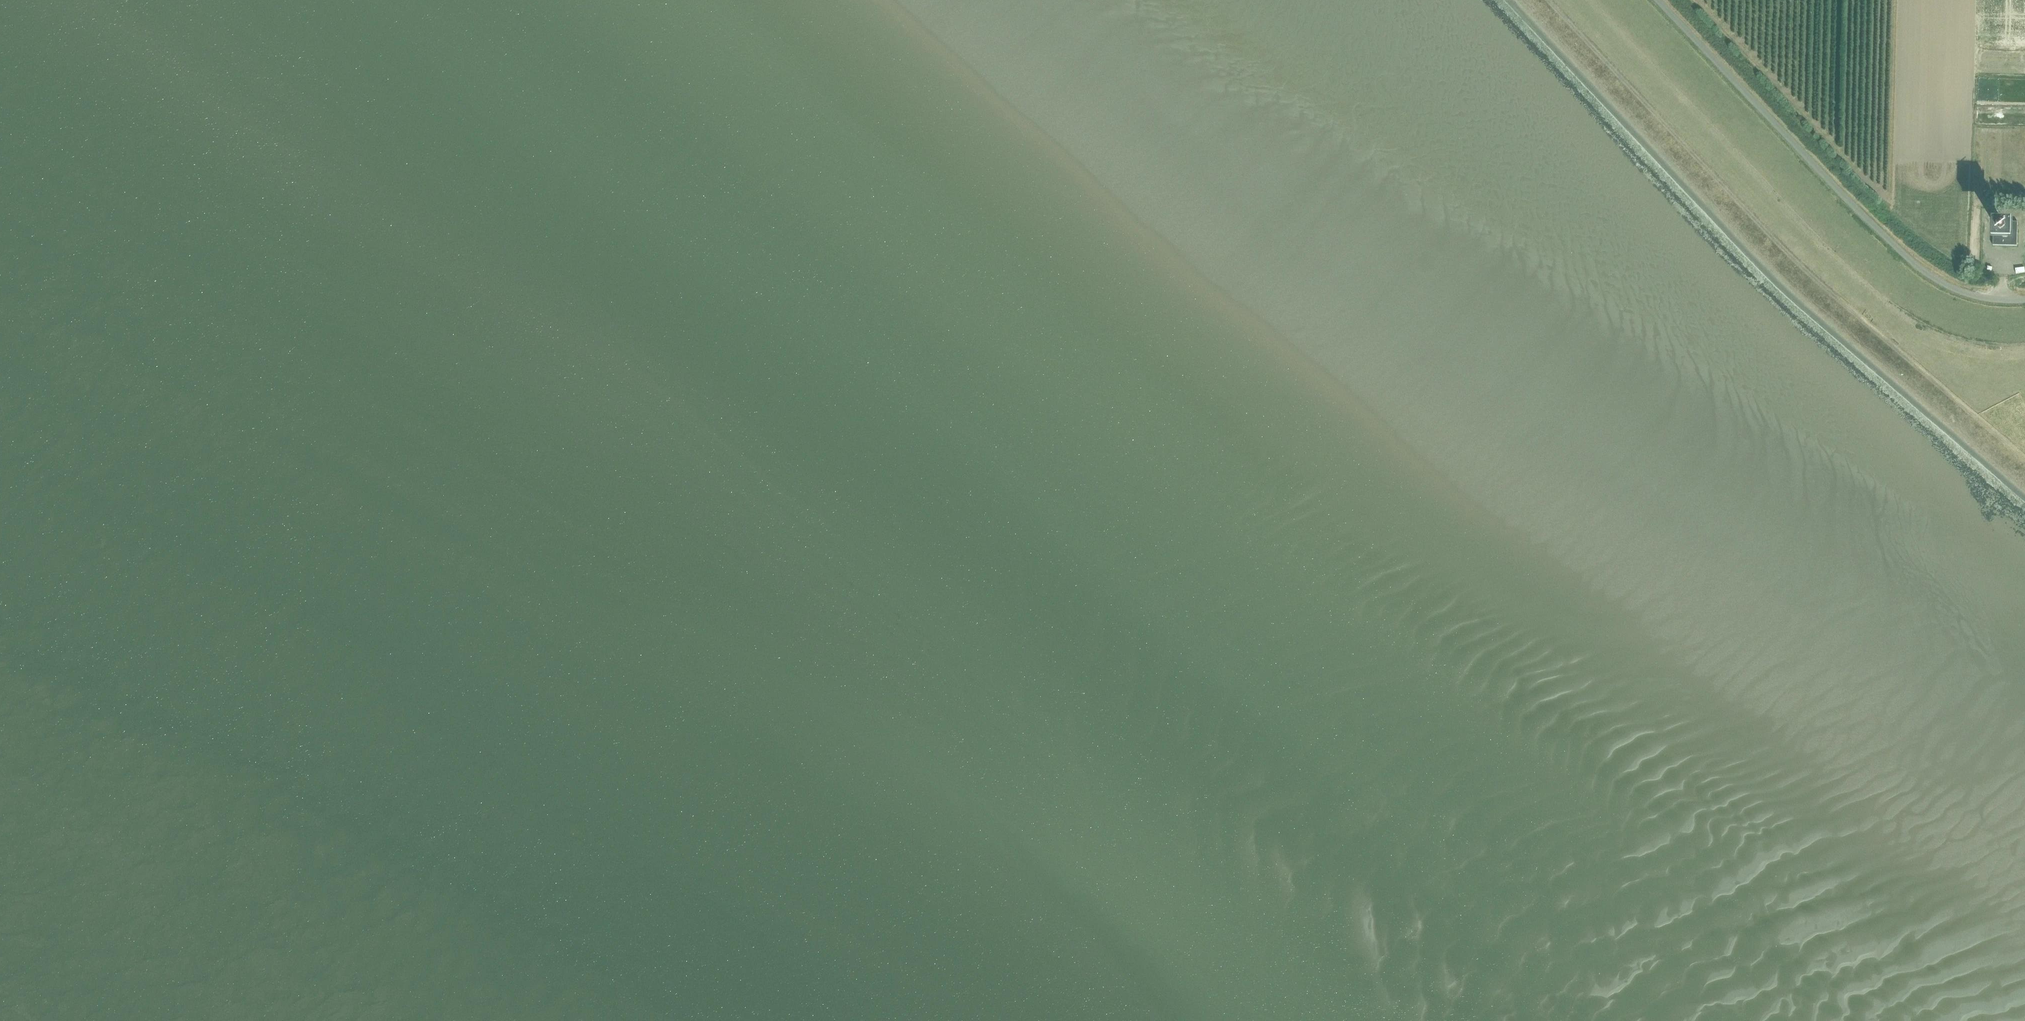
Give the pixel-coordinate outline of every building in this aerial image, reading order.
[(2017,247),(2018,222),(1994,222),(1993,246),(2017,247)]
